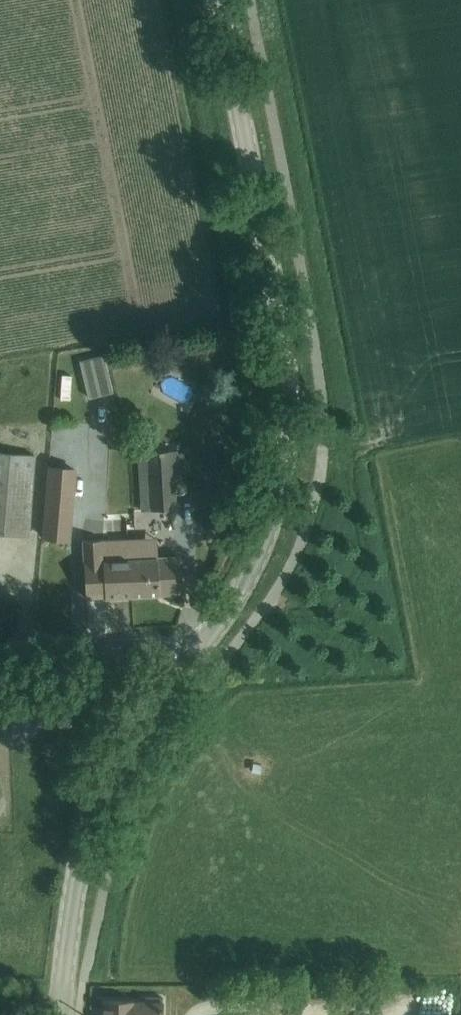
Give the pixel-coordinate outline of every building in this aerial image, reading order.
[(103,354),(80,360),(90,398),(113,392),(103,354)] [(136,452),(140,511),(174,509),(170,450),(136,452)] [(26,539),(32,457),(0,454),(0,536),(26,539)] [(43,538),(68,540),(74,470),(49,468),(43,538)] [(101,540),(81,541),(85,599),(131,596),(129,559),(102,561),(101,540)] [(176,556),(129,559),(131,596),(179,593),(176,556)] [(69,702),(11,705),(12,717),(35,717),(35,727),(70,725),(69,702)] [(165,1002),(104,1001),(104,1014),(164,1014),(165,1002)]
